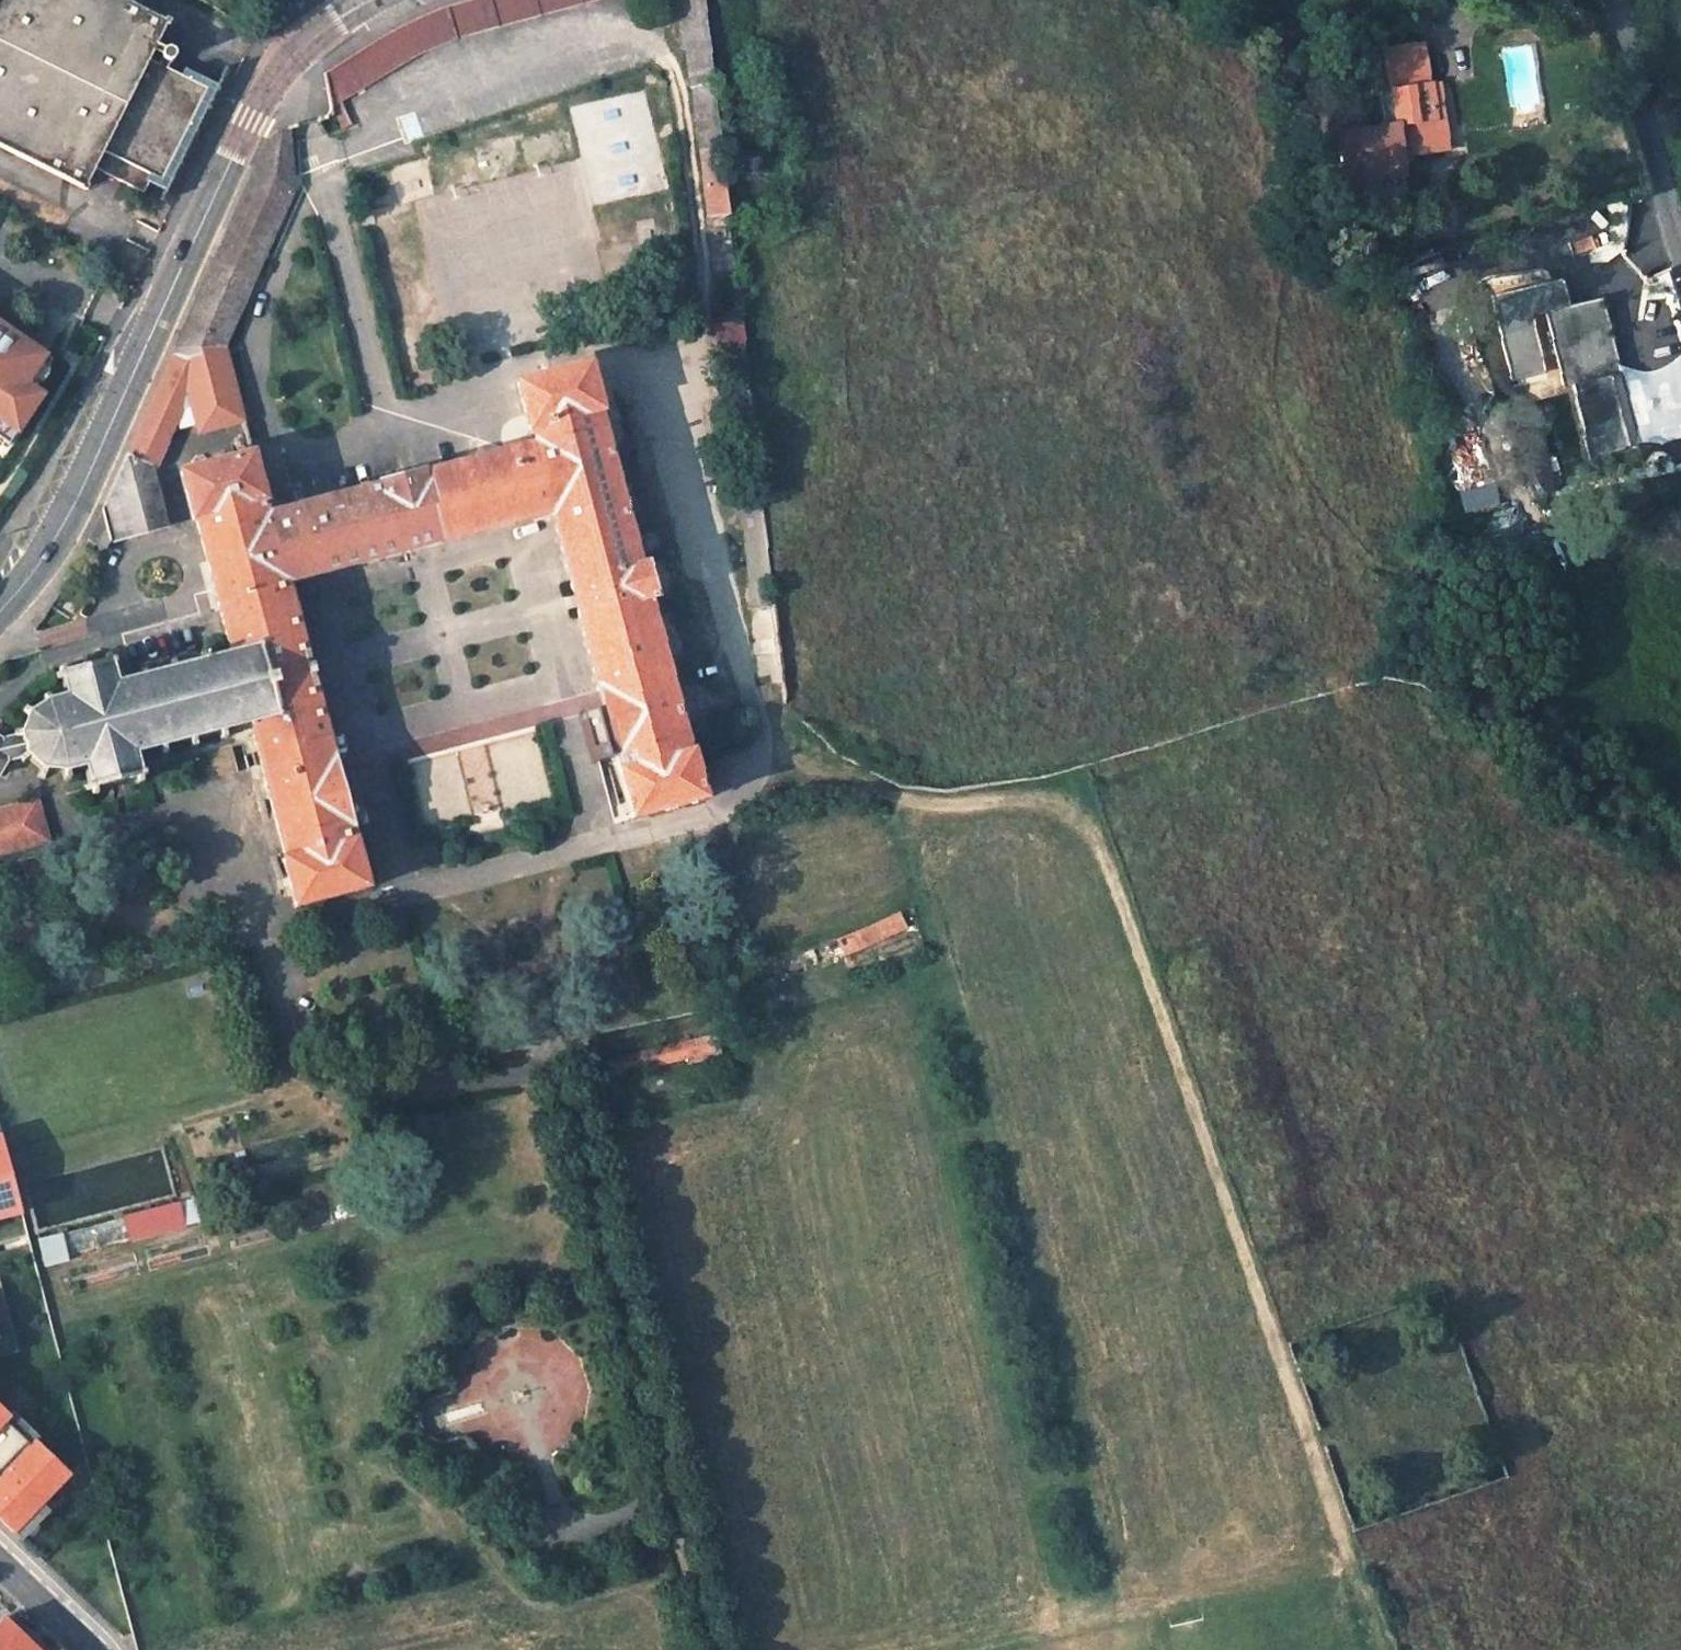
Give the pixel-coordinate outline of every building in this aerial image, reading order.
[(81,188),(79,190),(84,193),(88,186),(87,186),(95,168),(143,192),(151,176),(160,180),(206,87),(167,66),(169,61),(172,60),(175,56),(175,53),(172,49),(166,48),(162,51),(161,55),(161,57),(163,58),(160,63),(150,58),(165,28),(167,29),(170,23),(166,20),(165,21),(122,0),(0,0),(0,147),(81,188)] [(331,105),(415,54),(458,35),(588,0),(463,0),(449,4),(407,21),(381,36),(324,71),(331,105)] [(686,47),(691,87),(694,87),(708,215),(729,213),(704,0),(676,0),(683,47),(686,47)] [(1397,124),(1340,132),(1344,156),(1348,181),(1407,174),(1406,164),(1413,163),(1416,156),(1416,152),(1449,147),(1445,124),(1437,125),(1430,82),(1429,82),(1420,83),(1418,73),(1427,71),(1422,41),(1385,47),(1397,124)] [(1418,73),(1420,83),(1429,82),(1427,71),(1418,73)] [(1430,82),(1437,125),(1445,124),(1439,81),(1430,82)] [(89,540),(105,548),(110,541),(170,524),(159,484),(155,471),(172,436),(177,437),(196,431),(199,433),(243,421),(225,345),(294,187),(287,129),(280,132),(269,140),(222,239),(172,349),(125,457),(89,540)] [(1524,290),(1491,299),(1513,385),(1547,376),(1524,290)] [(1581,463),(1635,451),(1602,299),(1548,311),(1581,463)] [(1,446),(6,449),(45,404),(35,396),(28,392),(48,364),(0,329),(0,445),(1,446)] [(744,341),(716,344),(719,371),(747,367),(744,341)] [(55,369),(48,364),(28,392),(35,396),(38,392),(42,392),(46,390),(48,387),(51,383),(52,379),(52,373),(55,369)] [(275,717),(254,722),(288,855),(286,855),(298,903),(366,885),(350,826),(361,823),(348,777),(339,779),(300,632),(287,586),(553,514),(604,708),(593,711),(606,759),(620,755),(624,767),(621,768),(633,813),(703,794),(691,749),(689,750),(648,597),(653,596),(644,562),(639,564),(598,411),(601,411),(589,365),(519,384),(534,444),(268,516),(265,506),(251,455),(182,473),(183,478),(194,518),(195,521),(199,520),(234,650),(255,645),(275,717)] [(183,478),(159,484),(170,524),(194,518),(183,478)] [(774,606),(749,609),(758,686),(783,683),(774,606)] [(234,650),(208,657),(206,649),(198,651),(200,659),(178,665),(176,658),(168,660),(170,667),(149,672),(147,665),(138,668),(140,675),(118,681),(114,670),(123,667),(121,659),(113,661),(110,652),(102,654),(104,663),(69,672),(67,664),(58,666),(60,674),(52,676),(54,685),(62,683),(66,694),(53,698),(49,690),(42,693),(46,701),(33,710),(27,704),(22,710),(28,717),(22,733),(3,738),(0,736),(0,776),(1,776),(8,762),(28,756),(42,768),(40,776),(47,779),(50,771),(63,772),(64,780),(72,780),(72,771),(86,767),(88,780),(80,782),(82,790),(91,788),(93,796),(100,793),(99,786),(134,776),(137,785),(145,783),(143,774),(151,772),(149,764),(140,766),(136,753),(160,747),(162,754),(171,752),(169,744),(190,739),(192,746),(201,744),(199,737),(220,732),(222,739),(230,737),(228,729),(254,722),(275,717),(255,645),(234,650)] [(455,726),(447,741),(463,750),(471,735),(455,726)] [(0,811),(0,851),(47,839),(38,801),(0,811)] [(900,911),(837,937),(845,954),(907,927),(900,911)] [(715,1034),(583,1064),(586,1080),(687,1057),(688,1061),(721,1053),(715,1034)] [(6,1206),(19,1202),(3,1140),(0,1141),(0,1207),(6,1206)] [(187,1202),(124,1219),(128,1238),(192,1222),(187,1202)] [(0,1207),(0,1217),(9,1215),(6,1206),(0,1207)] [(124,1219),(39,1239),(43,1259),(128,1238),(124,1219)] [(13,1531),(41,1502),(40,1501),(68,1472),(35,1441),(31,1445),(30,1445),(5,1420),(8,1416),(0,1408),(0,1519),(13,1531)] [(13,1411),(8,1416),(5,1420),(30,1445),(35,1441),(39,1437),(13,1411)] [(41,1502),(13,1531),(21,1539),(49,1510),(41,1502)] [(1365,1510),(1348,1514),(1353,1528),(1370,1523),(1365,1510)] [(0,1623),(0,1649),(38,1649),(5,1618),(0,1623)]
